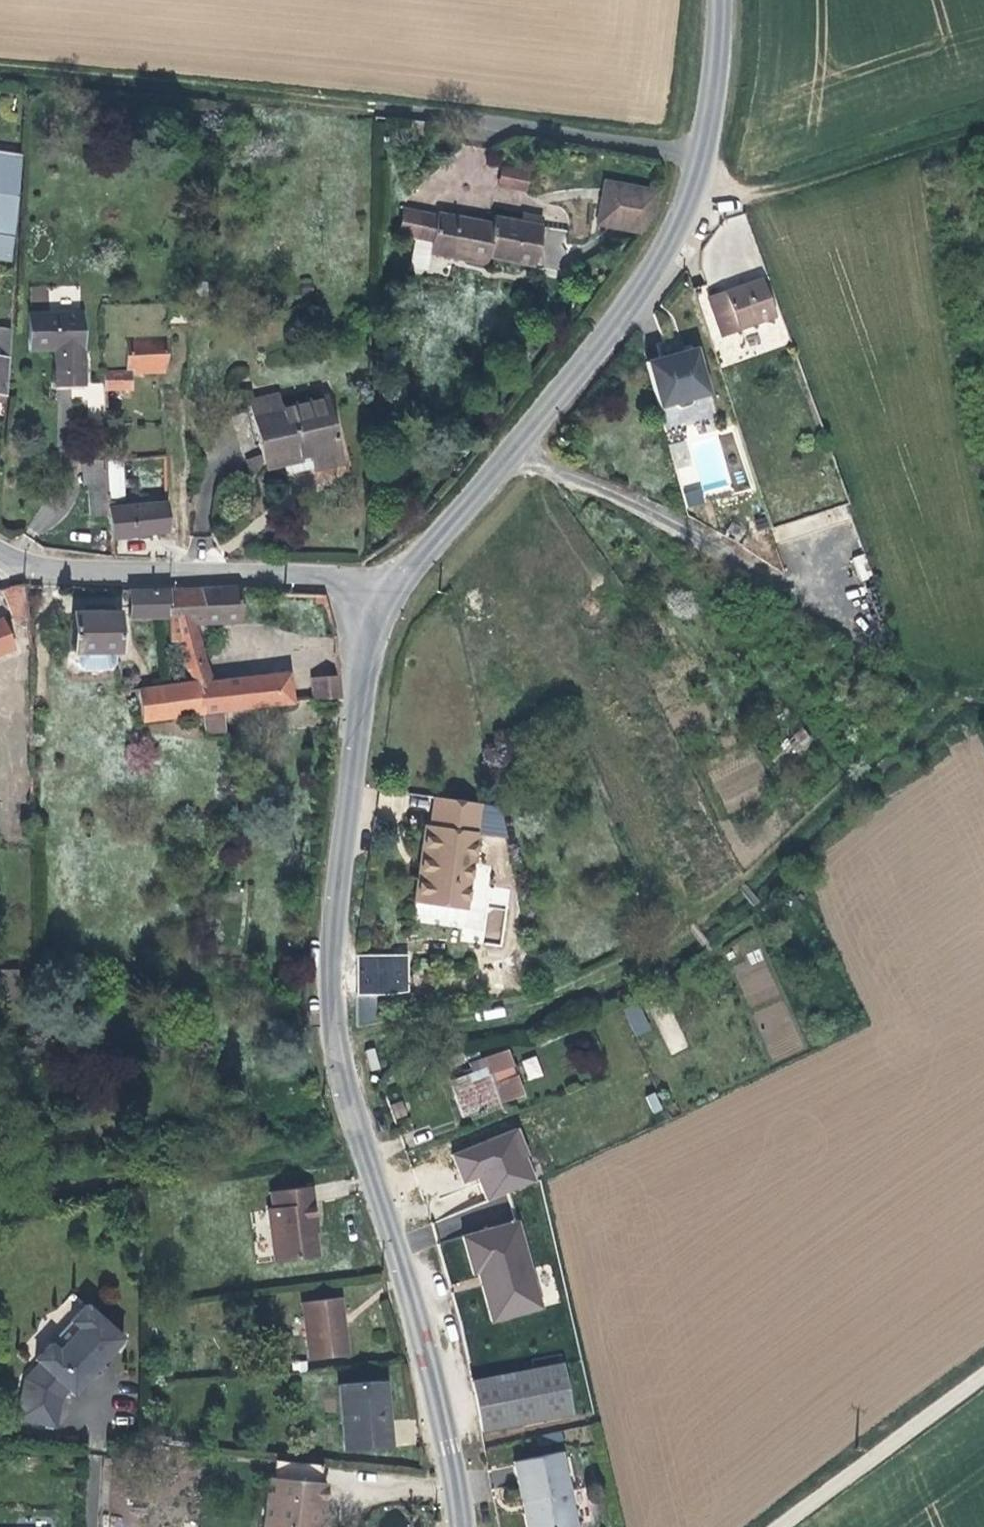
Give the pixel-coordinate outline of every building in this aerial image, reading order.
[(12,238),(20,154),(0,151),(0,236),(12,238)] [(502,163),(498,185),(527,191),(532,169),(502,163)] [(605,181),(596,224),(638,233),(651,214),(657,191),(605,181)] [(456,223),(404,208),(397,235),(414,240),(410,267),(426,270),(429,253),(484,263),(486,256),(533,265),(542,218),(521,214),(520,221),(493,216),(492,224),(458,217),(456,223)] [(761,279),(707,298),(720,336),(774,316),(761,279)] [(80,313),(28,315),(29,351),(54,349),(56,389),(82,388),(80,313)] [(10,330),(0,328),(0,394),(6,395),(10,330)] [(131,374),(164,372),(166,338),(124,339),(126,370),(103,370),(104,390),(132,390),(131,374)] [(660,359),(660,357),(644,361),(656,407),(669,403),(678,406),(688,404),(694,396),(706,393),(694,347),(679,352),(679,354),(660,359)] [(263,455),(265,465),(267,469),(284,465),(285,472),(292,473),(341,461),(326,398),(281,409),(278,395),(251,401),(263,455)] [(704,502),(702,494),(730,487),(718,435),(687,442),(687,440),(670,444),(684,507),(704,502)] [(265,465),(263,455),(247,460),(253,476),(265,465)] [(81,461),(83,486),(89,486),(106,484),(105,460),(81,461)] [(106,484),(108,513),(110,539),(167,531),(166,501),(120,506),(120,501),(123,501),(120,461),(105,460),(106,484)] [(108,513),(106,484),(89,486),(90,514),(108,513)] [(27,616),(23,584),(22,584),(1,588),(15,620),(27,616)] [(239,621),(237,586),(169,590),(170,617),(170,624),(192,623),(239,621)] [(169,590),(144,591),(130,590),(130,617),(170,617),(169,590)] [(118,613),(72,613),(73,652),(77,651),(77,663),(85,670),(108,670),(115,663),(115,651),(119,650),(118,613)] [(14,647),(2,618),(0,619),(0,654),(14,647)] [(170,624),(170,642),(176,641),(197,639),(192,623),(170,624)] [(197,639),(176,641),(185,664),(186,666),(205,664),(197,639)] [(186,666),(196,682),(197,683),(209,682),(205,664),(186,666)] [(197,683),(201,713),(223,710),(292,702),(288,673),(209,682),(197,683)] [(339,675),(337,675),(312,678),(314,700),(336,699),(341,698),(339,675)] [(197,683),(196,682),(179,684),(184,715),(201,713),(197,683)] [(179,684),(144,689),(138,690),(138,692),(144,692),(147,710),(154,708),(155,720),(184,715),(179,684)] [(147,710),(144,692),(138,692),(142,721),(155,720),(154,708),(147,710)] [(227,737),(223,710),(201,713),(204,738),(227,737)] [(465,910),(480,803),(434,796),(430,826),(425,825),(421,856),(426,857),(424,874),(418,873),(414,903),(465,910)] [(358,996),(409,995),(408,953),(357,954),(358,996)] [(18,997),(17,970),(0,970),(0,997),(18,997)] [(358,996),(357,1024),(376,1024),(376,996),(358,996)] [(639,1003),(623,1010),(635,1036),(650,1030),(639,1003)] [(668,1054),(685,1049),(673,1011),(656,1016),(668,1054)] [(493,1084),(489,1074),(501,1070),(513,1066),(507,1049),(469,1062),(472,1072),(451,1080),(465,1115),(523,1095),(516,1075),(504,1079),(493,1084)] [(528,1080),(542,1075),(536,1056),(522,1060),(528,1080)] [(504,1079),(501,1070),(489,1074),(493,1084),(504,1079)] [(516,1128),(452,1154),(463,1181),(477,1176),(487,1200),(535,1181),(525,1156),(527,1155),(516,1128)] [(312,1187),(271,1192),(273,1208),(268,1209),(275,1262),(318,1256),(313,1221),(316,1220),(312,1187)] [(516,1222),(462,1236),(472,1273),(477,1272),(478,1277),(480,1276),(483,1285),(481,1285),(490,1321),(539,1308),(516,1222)] [(340,1297),(302,1302),(309,1359),(348,1354),(340,1297)] [(72,1394),(123,1338),(87,1304),(70,1321),(78,1328),(58,1350),(50,1343),(36,1358),(40,1362),(25,1377),(16,1418),(55,1427),(62,1397),(69,1390),(72,1394)] [(78,1328),(70,1321),(50,1343),(58,1350),(78,1328)] [(572,1412),(562,1363),(471,1381),(481,1430),(572,1412)] [(344,1452),(391,1448),(386,1379),(338,1383),(344,1452)] [(522,1501),(526,1500),(532,1526),(573,1526),(576,1526),(560,1452),(513,1462),(522,1501)] [(326,1482),(321,1482),(323,1465),(276,1460),(274,1477),(269,1477),(264,1526),(322,1526),(326,1482)] [(526,1500),(522,1501),(527,1526),(532,1526),(526,1500)]
